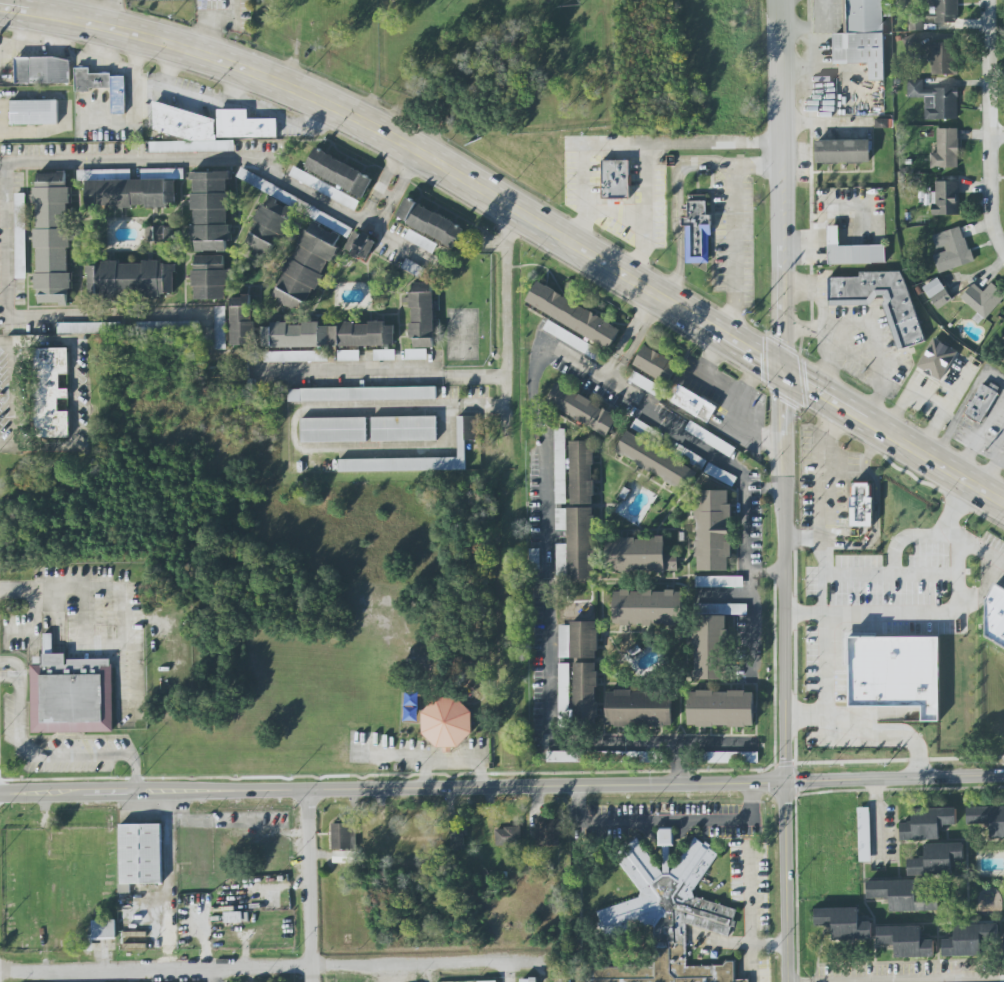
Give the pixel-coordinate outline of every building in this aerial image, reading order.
[(883,0),(847,0),(848,34),(833,34),(833,64),(869,63),(869,81),(884,81),(883,0)] [(924,6),(928,6),(928,17),(935,17),(935,23),(957,23),(958,0),(924,0),(924,6)] [(931,75),(955,74),(954,43),(930,43),(931,75)] [(70,85),(70,58),(16,57),(16,84),(70,85)] [(125,75),(90,75),(89,68),(75,68),(76,92),(90,92),(90,89),(111,88),(112,115),(126,114),(125,75)] [(958,119),(957,88),(923,88),(923,79),(907,80),(908,98),(925,98),(925,120),(958,119)] [(9,101),(9,125),(57,125),(57,101),(9,101)] [(217,111),(217,138),(276,138),(276,120),(246,120),(246,111),(217,111)] [(957,129),(957,169),(930,169),(930,154),(937,154),(936,129),(957,129)] [(813,141),(813,164),(867,164),(867,141),(813,141)] [(232,142),(233,152),(148,153),(147,143),(232,142)] [(315,148),(305,168),(363,198),(374,178),(315,148)] [(601,162),(601,200),(628,200),(628,162),(601,162)] [(293,167),(287,176),(353,212),(358,202),(293,167)] [(299,198),(241,168),(236,177),(294,208),(299,198)] [(86,208),(176,208),(176,179),(184,179),(184,169),(141,169),(141,180),(130,180),(130,170),(78,170),(79,181),(86,181),(86,208)] [(227,251),(227,242),(229,242),(229,209),(232,209),(231,192),(228,192),(228,172),(192,172),(193,194),(191,194),(192,243),(196,242),(196,252),(227,251)] [(68,305),(71,173),(37,173),(34,291),(39,291),(39,304),(68,305)] [(960,215),(960,181),(936,182),(936,192),(931,192),(932,216),(960,215)] [(16,279),(26,279),(25,194),(15,194),(16,279)] [(710,264),(710,215),(706,215),(706,196),(687,196),(687,218),(684,218),(684,264),(710,264)] [(269,257),(294,212),(269,198),(244,243),(269,257)] [(464,225),(404,200),(396,221),(455,246),(464,225)] [(272,298),(304,313),(329,260),(331,261),(343,236),(347,238),(352,227),(313,209),(310,217),(272,298)] [(174,227),(146,226),(145,242),(173,243),(174,227)] [(825,227),(826,265),(884,264),(883,246),(837,247),(837,227),(825,227)] [(938,273),(973,263),(962,227),(932,236),(937,252),(933,254),(938,273)] [(368,239),(369,237),(354,230),(345,250),(367,260),(376,243),(368,239)] [(404,241),(433,252),(437,242),(408,231),(404,241)] [(227,299),(226,255),(194,256),(194,300),(227,299)] [(88,296),(161,297),(161,293),(174,293),(175,263),(101,261),(101,266),(88,265),(88,296)] [(828,278),(859,277),(860,272),(900,272),(926,341),(898,350),(883,305),(830,306),(828,278)] [(936,279),(922,288),(929,299),(943,289),(936,279)] [(526,303),(610,349),(622,328),(537,282),(526,303)] [(433,283),(413,283),(414,292),(411,292),(412,348),(434,348),(433,283)] [(959,299),(984,320),(1003,297),(1003,295),(990,283),(982,293),(972,284),(959,299)] [(232,346),(254,345),(253,296),(231,296),(232,346)] [(225,307),(215,307),(216,350),(226,350),(225,307)] [(203,321),(134,323),(135,333),(203,331),(203,321)] [(272,347),(395,346),(394,326),(385,326),(384,321),(369,321),(369,323),(342,323),(342,326),(320,326),(320,324),(289,324),(289,323),(272,323),(272,347)] [(121,323),(57,323),(57,334),(121,333),(121,323)] [(604,350),(546,323),(542,332),(600,359),(604,350)] [(932,339),(915,367),(939,381),(955,353),(932,339)] [(634,365),(668,385),(680,364),(645,345),(634,365)] [(35,349),(35,438),(69,437),(69,411),(58,411),(58,398),(69,398),(68,389),(60,389),(59,374),(68,374),(68,348),(35,349)] [(338,361),(359,361),(359,351),(338,350),(338,361)] [(395,350),(374,350),(373,360),(395,361),(395,350)] [(426,350),(406,350),(406,360),(427,360),(426,350)] [(328,361),(328,351),(265,352),(265,362),(328,361)] [(633,371),(628,381),(655,397),(661,388),(633,371)] [(981,381),(965,416),(983,424),(999,389),(981,381)] [(557,383),(546,404),(608,437),(619,416),(557,383)] [(679,386),(670,402),(707,423),(716,408),(679,386)] [(436,387),(287,390),(287,402),(437,399),(436,387)] [(339,459),(459,458),(459,416),(478,415),(478,440),(465,440),(465,470),(339,471),(339,459)] [(437,417),(372,418),(372,442),(437,441),(437,417)] [(366,418),(366,442),(301,443),(301,419),(366,418)] [(635,419),(630,428),(658,444),(663,436),(635,419)] [(690,421),(685,430),(730,458),(735,449),(690,421)] [(564,429),(554,430),(554,504),(565,504),(564,429)] [(698,472),(627,432),(616,452),(687,492),(698,472)] [(593,441),(571,441),(572,505),(594,504),(593,441)] [(679,445),(673,454),(701,471),(706,462),(679,445)] [(709,463),(704,472),(731,487),(736,478),(709,463)] [(851,527),(872,527),(872,483),(851,483),(851,527)] [(696,571),(729,571),(731,491),(697,490),(696,571)] [(595,508),(568,507),(568,579),(594,580),(595,508)] [(555,509),(555,531),(563,531),(563,509),(555,509)] [(607,573),(678,571),(678,553),(666,554),(665,537),(606,538),(607,573)] [(566,544),(556,544),(556,576),(567,576),(566,544)] [(539,550),(528,549),(528,570),(539,570),(539,550)] [(743,576),(696,577),(696,588),(743,587),(743,576)] [(995,584),(988,596),(988,626),(986,629),(986,636),(1003,646),(1003,589),(995,584)] [(614,626),(683,625),(683,591),(614,591),(614,626)] [(748,604),(702,604),(702,614),(747,615),(748,604)] [(723,680),(724,616),(696,615),(694,680),(723,680)] [(573,719),(597,718),(596,621),(573,621),(573,719)] [(559,658),(570,658),(570,626),(559,626),(559,658)] [(845,632),(845,665),(850,665),(850,707),(922,707),(922,722),(939,722),(939,637),(876,637),(876,632),(845,632)] [(32,733),(114,732),(112,659),(66,660),(66,654),(52,654),(52,634),(43,634),(44,665),(31,665),(32,733)] [(569,663),(559,663),(559,717),(570,717),(569,663)] [(607,726),(672,726),(672,692),(607,691),(607,726)] [(754,726),(754,691),(688,692),(688,726),(754,726)] [(469,701),(424,700),(424,742),(443,742),(443,752),(451,752),(452,747),(469,747),(469,701)] [(548,762),(586,762),(586,752),(548,751),(548,762)] [(758,752),(700,753),(700,763),(758,763),(758,752)] [(967,807),(967,825),(989,824),(989,838),(1003,838),(1003,807),(967,807)] [(856,808),(858,863),(869,862),(867,808),(856,808)] [(900,823),(901,841),(940,840),(939,826),(957,826),(956,808),(912,809),(912,823),(900,823)] [(559,846),(560,819),(536,819),(536,845),(559,846)] [(353,824),(332,824),(332,850),(353,850),(353,824)] [(161,825),(118,826),(119,884),(162,884),(161,825)] [(495,828),(496,846),(521,846),(521,827),(495,828)] [(465,850),(464,828),(448,829),(448,850),(465,850)] [(672,830),(660,830),(660,845),(672,845),(672,830)] [(749,980),(737,980),(736,964),(688,966),(685,926),(730,936),(735,914),(735,908),(694,898),(693,889),(719,855),(702,842),(695,841),(669,875),(657,875),(643,838),(625,845),(622,859),(640,896),(597,913),(604,931),(610,933),(645,919),(646,922),(652,927),(654,965),(587,968),(588,981),(749,981),(749,980)] [(908,875),(952,874),(952,861),(964,860),(963,843),(925,844),(925,858),(908,858),(908,875)] [(867,881),(867,899),(889,899),(890,912),(938,911),(938,898),(917,898),(917,880),(867,881)] [(815,909),(815,927),(832,927),(833,941),(872,940),(871,921),(859,921),(859,908),(815,909)] [(91,920),(92,935),(82,935),(82,951),(94,951),(93,940),(116,939),(115,920),(91,920)] [(983,955),(983,937),(998,936),(998,924),(955,925),(955,938),(942,939),(943,957),(983,955)] [(934,957),(934,939),(922,939),(921,926),(877,927),(878,946),(895,945),(895,958),(934,957)]
